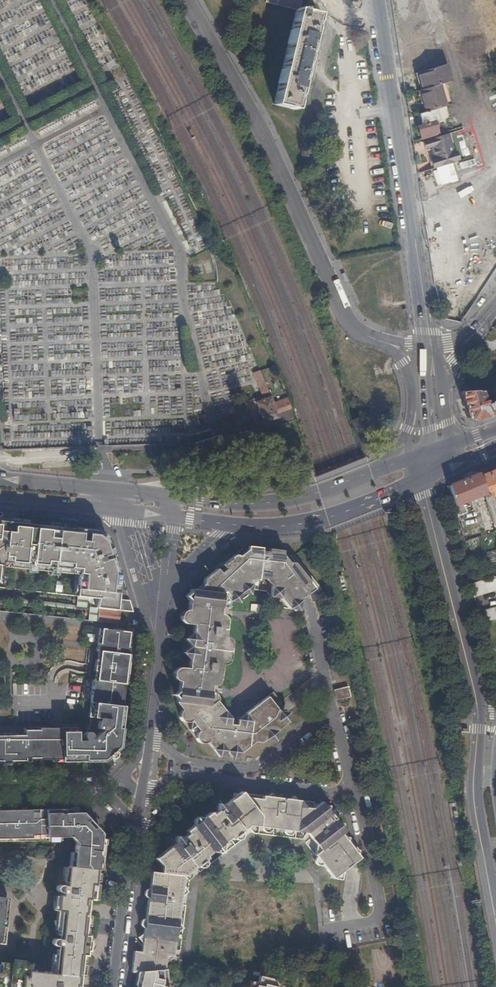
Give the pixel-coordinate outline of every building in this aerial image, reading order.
[(303,12),(303,9),(299,8),(301,0),(266,0),(265,2),(296,10),(273,104),(294,109),(300,82),(302,74),(305,75),(311,51),(308,50),(316,15),(303,12)] [(420,72),(417,73),(422,90),(449,82),(451,81),(446,64),(420,72)] [(422,90),(420,91),(426,111),(436,108),(456,103),(449,82),(422,90)] [(426,111),(414,115),(417,126),(434,121),(440,119),(436,108),(426,111)] [(434,121),(417,126),(420,135),(426,133),(427,137),(438,133),(434,121)] [(447,133),(422,141),(424,148),(430,146),(434,159),(431,159),(434,169),(458,161),(456,152),(453,152),(447,133)] [(431,259),(450,255),(447,241),(428,245),(431,259)] [(272,404),(259,371),(253,373),(264,399),(256,402),(263,422),(278,418),(276,412),(289,407),(285,398),(272,404)] [(460,391),(468,418),(475,421),(495,413),(495,390),(492,390),(493,393),(490,394),(493,401),(486,404),(481,390),(460,391)] [(209,438),(208,434),(194,439),(195,443),(209,438)] [(479,477),(485,494),(487,498),(495,494),(495,470),(479,477)] [(477,474),(448,486),(457,516),(462,514),(465,513),(462,503),(465,502),(476,498),(485,494),(479,477),(477,474)] [(495,503),(493,497),(486,499),(494,526),(495,525),(495,503)] [(476,498),(465,502),(467,507),(478,502),(476,498)] [(494,526),(487,504),(481,506),(483,511),(482,511),(485,522),(486,522),(488,528),(494,526)] [(76,596),(77,596),(96,599),(97,599),(95,608),(99,608),(116,610),(120,582),(108,541),(96,530),(18,523),(0,521),(0,577),(1,567),(1,563),(28,565),(28,570),(28,573),(35,574),(35,570),(36,566),(50,568),(50,572),(50,575),(57,576),(57,573),(58,569),(79,570),(78,575),(76,596)] [(464,523),(459,524),(463,541),(469,539),(464,523)] [(485,534),(486,540),(495,537),(495,534),(495,532),(485,534)] [(217,607),(219,607),(221,607),(222,607),(225,605),(227,603),(227,601),(237,602),(253,589),(265,590),(277,606),(287,607),(310,590),(315,597),(321,591),(294,554),(271,552),(270,554),(268,554),(268,551),(242,548),(224,562),(228,567),(225,569),(222,564),(203,578),(202,583),(193,590),(189,589),(189,592),(184,595),(187,600),(187,603),(190,603),(189,610),(186,609),(184,609),(182,610),(180,612),(179,615),(179,618),(181,621),(182,622),(184,623),(191,624),(190,632),(183,638),(186,642),(185,649),(181,652),(187,660),(186,668),(178,667),(176,668),(174,669),(172,672),(172,675),(173,678),(175,680),(178,681),(181,682),(180,688),(177,688),(177,691),(172,694),(176,699),(175,702),(181,710),(179,712),(179,713),(179,717),(179,719),(182,721),(184,722),(187,723),(190,721),(190,729),(198,730),(196,733),(195,735),(195,737),(196,740),(198,741),(200,743),(202,744),(204,743),(207,742),(212,749),(240,752),(253,742),(261,743),(287,722),(274,707),(280,703),(272,692),(260,701),(265,706),(262,708),(258,702),(240,716),(242,719),(243,719),(242,723),(237,723),(237,718),(236,720),(230,718),(219,705),(218,706),(213,701),(215,700),(215,696),(214,694),(212,692),(209,691),(206,691),(207,685),(210,685),(211,685),(213,684),(215,683),(217,680),(219,664),(221,664),(223,663),(226,661),(227,659),(229,644),(229,641),(227,638),(226,637),(223,636),(225,619),(223,616),(220,614),(218,613),(216,613),(217,607)] [(495,576),(495,563),(485,567),(489,578),(495,576)] [(495,590),(495,576),(489,578),(470,584),(474,597),(495,590)] [(75,610),(88,611),(89,607),(85,607),(86,597),(77,596),(75,610)] [(85,607),(89,607),(95,608),(96,599),(86,597),(85,607)] [(121,600),(119,610),(133,612),(133,611),(130,608),(131,602),(130,600),(121,600)] [(97,622),(99,608),(95,608),(89,607),(88,611),(87,621),(97,622)] [(117,624),(118,610),(116,610),(99,608),(97,622),(117,624)] [(482,626),(495,621),(495,608),(478,613),(482,626)] [(130,633),(128,633),(99,629),(97,651),(103,652),(99,680),(93,680),(90,702),(94,703),(121,706),(124,684),(125,684),(128,655),(127,655),(130,633)] [(215,696),(217,680),(215,683),(213,684),(211,685),(210,685),(209,691),(212,692),(214,694),(215,696)] [(346,686),(332,690),(335,700),(349,697),(346,686)] [(78,761),(78,760),(86,759),(86,760),(98,760),(98,759),(103,759),(118,746),(118,741),(119,741),(121,729),(119,728),(120,721),(121,721),(123,706),(121,706),(94,703),(93,707),(92,708),(89,728),(85,732),(84,734),(84,736),(85,738),(85,740),(78,740),(78,729),(62,730),(63,759),(63,761),(78,761)] [(63,759),(62,730),(62,727),(57,727),(52,728),(53,759),(58,759),(63,759)] [(52,728),(25,729),(25,733),(0,734),(0,763),(4,763),(4,762),(11,761),(11,762),(17,762),(17,761),(27,761),(27,760),(41,759),(41,757),(48,756),(48,759),(53,759),(52,728)] [(209,812),(198,821),(217,847),(229,837),(231,839),(256,819),(259,819),(258,826),(274,829),(274,825),(281,826),(280,830),(296,832),(297,826),(300,826),(306,834),(309,832),(313,837),(310,839),(320,852),(314,856),(332,880),(340,881),(341,877),(345,874),(343,872),(360,859),(350,846),(348,848),(344,843),(346,841),(341,835),(345,832),(335,821),(336,815),(331,815),(329,816),(326,812),(328,811),(322,803),(313,809),(299,807),(300,801),(285,799),(281,795),(278,798),(277,800),(273,800),(273,797),(263,796),(262,802),(248,800),(241,791),(220,807),(216,802),(216,808),(217,810),(212,814),(209,812)] [(32,838),(32,835),(46,835),(46,836),(61,836),(70,836),(73,839),(76,843),(75,853),(73,867),(97,870),(98,864),(101,864),(103,845),(101,844),(102,838),(101,837),(101,834),(97,830),(94,832),(88,825),(83,818),(85,816),(82,812),(80,813),(78,811),(71,811),(71,810),(9,810),(9,812),(0,812),(0,838),(32,838)] [(131,973),(137,973),(143,972),(164,970),(165,956),(173,957),(183,875),(207,857),(206,855),(215,848),(217,847),(198,821),(186,830),(188,833),(182,837),(181,836),(176,836),(175,841),(176,842),(163,852),(160,873),(151,872),(145,923),(141,952),(134,952),(131,973)] [(54,855),(51,852),(44,859),(47,862),(51,866),(58,859),(54,855)] [(97,870),(73,867),(70,867),(69,867),(68,868),(67,882),(66,886),(61,885),(59,886),(58,887),(57,889),(58,891),(59,892),(60,893),(62,893),(61,895),(59,895),(59,896),(57,911),(61,911),(59,930),(58,936),(61,936),(60,939),(56,939),(55,939),(53,940),(53,942),(53,944),(54,945),(55,946),(60,947),(59,949),(57,949),(56,955),(54,975),(50,974),(28,972),(29,966),(25,965),(14,964),(2,963),(2,965),(0,981),(0,986),(79,986),(79,985),(80,977),(82,962),(85,929),(87,915),(88,907),(88,899),(92,899),(94,885),(96,886),(97,882),(97,874),(98,870),(97,870)] [(0,897),(0,902),(4,907),(3,911),(7,912),(8,912),(9,898),(0,897)] [(166,970),(164,970),(143,972),(139,986),(168,986),(166,970)] [(278,981),(260,977),(258,984),(252,982),(250,986),(277,986),(278,981)]
